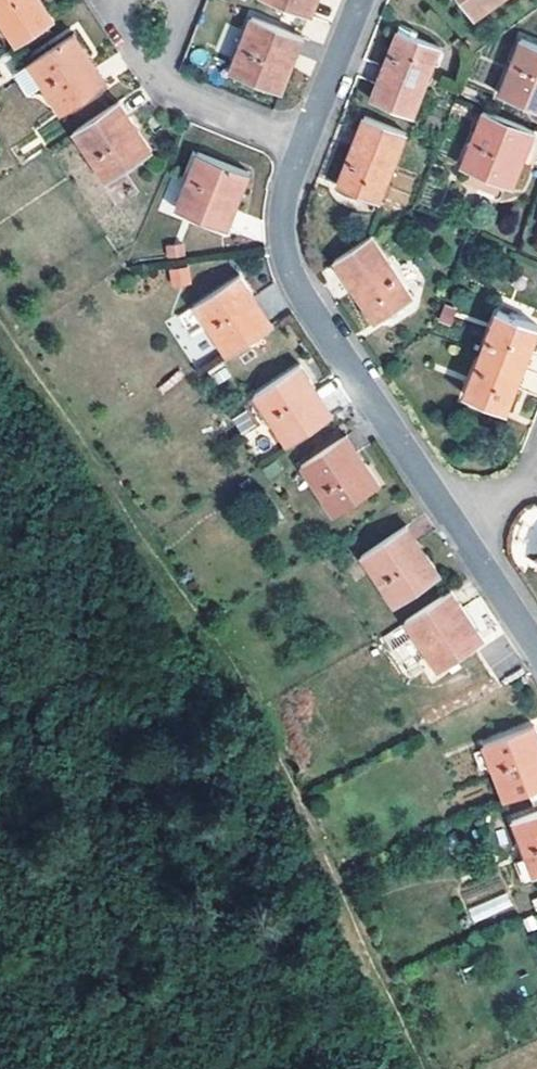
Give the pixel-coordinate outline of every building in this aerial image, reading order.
[(21,43),(58,19),(45,0),(0,0),(0,11),(21,43)] [(305,12),(308,5),(310,0),(274,0),(305,12)] [(321,0),(310,0),(308,5),(305,12),(315,16),(321,0)] [(476,17),(499,0),(464,0),(476,17)] [(289,54),(297,34),(256,18),(235,72),(286,90),(294,68),(285,64),(289,54)] [(402,29),(375,96),(416,113),(444,44),(402,29)] [(93,56),(79,34),(34,63),(66,113),(103,89),(85,61),(93,56)] [(285,64),(294,68),(306,37),(297,34),(289,54),(285,64)] [(503,93),(536,107),(536,43),(525,39),(503,93)] [(103,89),(111,83),(93,56),(85,61),(103,89)] [(154,150),(141,129),(133,134),(122,117),(129,112),(124,104),(121,100),(77,129),(109,179),(154,150)] [(486,110),(463,165),(513,185),(523,161),(514,158),(526,126),(486,110)] [(129,112),(122,117),(133,134),(141,129),(129,112)] [(368,114),(340,182),(381,199),(409,130),(368,114)] [(514,158),(523,161),(535,129),(526,126),(514,158)] [(182,207),(221,224),(233,196),(243,201),(255,174),(205,153),(182,207)] [(221,224),(232,228),(243,201),(233,196),(221,224)] [(376,234),(339,259),(380,320),(417,296),(376,234)] [(188,266),(168,269),(171,288),(192,285),(188,266)] [(321,273),(337,297),(346,291),(330,267),(321,273)] [(252,304),(260,298),(244,274),(199,304),(232,354),(269,329),(252,304)] [(252,304),(269,329),(277,324),(260,298),(252,304)] [(502,311),(486,353),(528,370),(536,348),(536,325),(502,311)] [(486,353),(470,394),(512,411),(528,370),(486,353)] [(536,353),(522,387),(536,394),(536,353)] [(312,395),(320,389),(304,366),(259,394),(293,445),(330,420),(317,401),(312,395)] [(317,401),(330,420),(337,416),(320,389),(312,395),(317,401)] [(361,468),(369,462),(350,435),(343,439),(361,468)] [(361,468),(343,439),(306,464),(338,515),(384,486),(369,462),(361,468)] [(421,557),(428,551),(411,526),(403,531),(421,557)] [(421,557),(403,531),(366,556),(399,605),(444,574),(428,551),(421,557)] [(488,641),(473,620),(467,625),(459,613),(456,609),(463,605),(454,591),(448,595),(409,621),(443,672),(488,641)] [(467,625),(473,620),(463,605),(456,609),(459,613),(467,625)] [(478,649),(497,680),(523,665),(504,634),(478,649)] [(486,746),(507,802),(536,791),(536,727),(486,746)] [(516,820),(536,878),(536,877),(536,813),(516,820)] [(468,906),(472,921),(513,908),(508,894),(468,906)]
